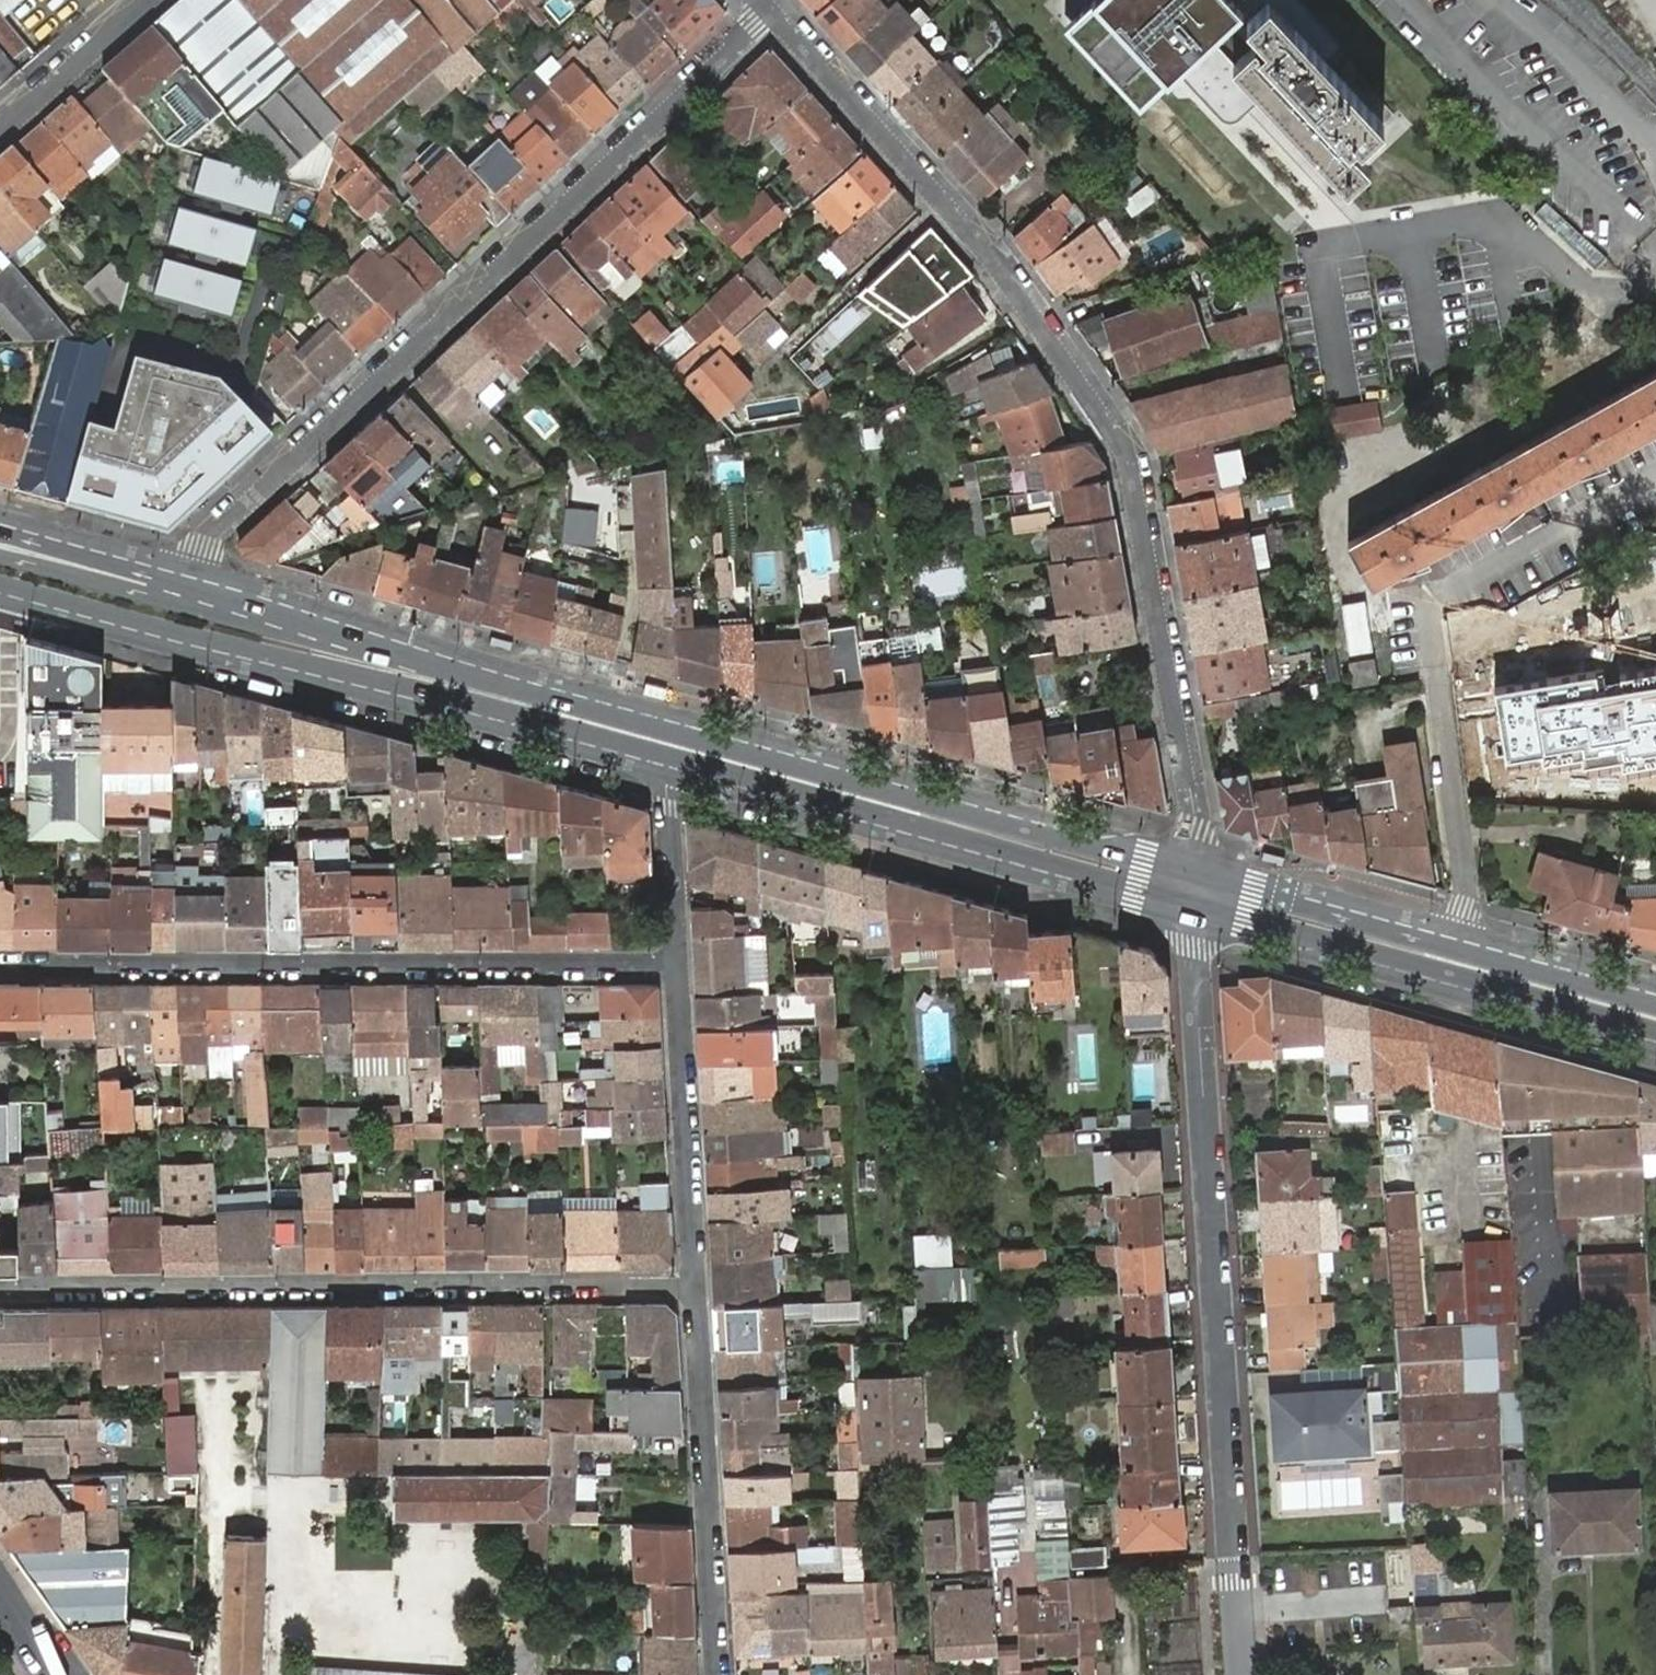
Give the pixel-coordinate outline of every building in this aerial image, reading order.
[(172,10),(153,27),(165,42),(185,65),(224,112),(238,127),(276,172),(284,181),(318,191),(321,185),(332,157),(339,140),(346,148),(402,99),(411,91),(435,71),(462,46),(489,22),(514,1),(515,0),(183,0),(172,10)] [(514,1),(537,26),(545,18),(537,9),(535,6),(530,0),(515,0),(514,1)] [(563,23),(578,5),(572,0),(547,0),(542,6),(563,23)] [(723,15),(709,0),(659,0),(649,9),(687,49),(723,15)] [(815,15),(832,0),(801,0),(815,15)] [(815,15),(844,48),(887,9),(879,0),(832,0),(815,15)] [(893,4),(887,9),(844,48),(868,75),(911,36),(916,32),(922,27),(906,10),(897,0),(893,4)] [(890,0),(879,0),(887,9),(893,4),(890,0)] [(1237,0),(1094,0),(1067,25),(1143,108),(1183,73),(1247,10),(1237,0)] [(1323,59),(1336,48),(1338,44),(1337,42),(1303,5),(1299,4),(1294,6),(1289,0),(1185,0),(1184,1),(1183,0),(1175,0),(1146,28),(1145,33),(1146,34),(1173,64),(1176,66),(1179,65),(1180,65),(1180,64),(1186,59),(1190,64),(1184,70),(1184,71),(1183,73),(1184,75),(1218,112),(1221,113),(1226,112),(1251,88),(1251,85),(1251,84),(1251,83),(1251,82),(1250,81),(1244,75),(1248,71),(1258,82),(1326,155),(1322,159),(1343,182),(1365,162),(1355,150),(1350,145),(1357,138),(1362,144),(1384,123),(1373,112),(1368,117),(1318,64),(1323,59)] [(597,14),(588,4),(579,12),(588,21),(597,14)] [(911,5),(906,10),(922,27),(932,18),(919,4),(914,8),(911,5)] [(647,87),(687,49),(649,9),(609,47),(647,87)] [(18,71),(19,72),(36,58),(0,14),(0,50),(18,71)] [(491,25),(464,48),(472,56),(498,33),(491,25)] [(165,42),(153,27),(103,71),(112,81),(147,122),(168,146),(180,150),(224,112),(185,65),(165,42)] [(600,36),(587,48),(571,62),(618,113),(647,87),(609,47),(600,36)] [(935,62),(940,58),(931,48),(926,53),(919,45),(911,36),(868,75),(892,101),(935,62)] [(580,41),(565,55),(567,58),(571,62),(587,48),(580,41)] [(464,48),(462,46),(435,71),(443,80),(447,84),(475,59),(472,56),(464,48)] [(761,129),(806,87),(770,46),(732,81),(715,97),(724,107),(751,138),(761,129)] [(19,72),(18,71),(0,50),(0,89),(19,72)] [(536,72),(543,80),(559,66),(551,57),(536,72)] [(571,62),(567,58),(560,65),(559,66),(543,80),(551,89),(595,135),(618,113),(571,62)] [(1328,64),(1323,59),(1318,64),(1368,117),(1373,112),(1328,64)] [(962,87),(968,81),(959,72),(956,74),(950,68),(944,73),(935,62),(892,101),(916,128),(962,87)] [(112,81),(103,71),(72,98),(81,108),(112,81)] [(411,91),(402,99),(417,115),(448,86),(447,84),(443,80),(435,71),(411,91)] [(1251,85),(1251,88),(1254,86),(1258,82),(1248,71),(1244,75),(1250,81),(1251,82),(1251,83),(1251,84),(1251,85)] [(543,80),(536,72),(527,81),(540,94),(544,90),(546,93),(525,113),(530,119),(568,160),(595,135),(551,89),(543,80)] [(111,143),(116,149),(122,143),(115,135),(134,120),(140,128),(147,122),(112,81),(81,108),(111,143)] [(522,110),(525,113),(546,93),(544,90),(540,94),(527,81),(510,97),(522,110)] [(969,95),(962,87),(916,128),(939,154),(982,116),(973,105),(966,97),(969,95)] [(835,120),(810,91),(767,131),(772,137),(781,129),(793,142),(785,150),(793,159),(835,120)] [(42,124),(84,172),(92,164),(90,162),(111,143),(81,108),(72,98),(42,124)] [(1003,111),(997,103),(982,116),(939,154),(964,182),(1011,141),(993,120),(1003,111)] [(745,144),(751,138),(724,107),(718,113),(745,144)] [(530,119),(525,113),(522,110),(495,136),(497,138),(503,144),(530,119)] [(1021,132),(1003,111),(993,120),(1011,141),(1014,138),(1021,132)] [(541,185),(568,160),(530,119),(503,144),(504,145),(541,185)] [(122,143),(140,128),(134,120),(115,135),(122,143)] [(835,120),(793,159),(819,187),(861,148),(835,120)] [(22,159),(47,188),(51,193),(55,189),(63,197),(87,176),(84,172),(42,124),(21,141),(30,151),(22,159)] [(1011,141),(964,182),(982,202),(1031,158),(1014,138),(1011,141)] [(1355,150),(1362,144),(1357,138),(1350,145),(1355,150)] [(362,164),(346,148),(339,140),(332,157),(338,163),(339,162),(352,175),(336,192),(365,220),(376,208),(380,212),(393,199),(361,165),(362,164)] [(415,162),(430,178),(454,156),(439,140),(415,162)] [(21,141),(14,149),(22,159),(30,151),(21,141)] [(703,183),(667,142),(650,158),(686,199),(703,183)] [(87,176),(90,179),(120,154),(116,149),(111,143),(90,162),(92,164),(84,172),(87,176)] [(511,214),(541,185),(504,145),(495,154),(503,162),(487,176),(479,167),(473,174),(511,214)] [(36,233),(46,224),(28,204),(47,188),(22,159),(14,149),(0,161),(0,192),(36,233)] [(852,223),(893,184),(864,152),(830,183),(822,191),(827,197),(835,189),(855,210),(846,218),(852,223)] [(496,228),(511,214),(473,174),(466,166),(454,155),(454,156),(430,178),(413,194),(427,208),(418,216),(449,248),(465,233),(461,228),(480,211),(484,215),(496,228)] [(281,180),(205,157),(194,193),(271,216),(281,180)] [(699,222),(646,162),(629,178),(611,194),(649,237),(659,248),(664,254),(673,246),(660,231),(669,223),(658,211),(663,206),(674,219),(679,215),(687,224),(690,221),(694,226),(699,222)] [(860,256),(913,206),(893,184),(852,223),(829,245),(833,249),(834,250),(849,265),(860,255),(860,256)] [(1149,184),(1145,187),(1173,217),(1177,214),(1149,184)] [(1173,217),(1145,187),(1140,190),(1150,204),(1139,211),(1151,231),(1173,217)] [(28,204),(46,224),(64,208),(59,201),(51,193),(47,188),(28,204)] [(784,212),(762,188),(735,213),(738,217),(757,237),(784,212)] [(51,193),(59,201),(63,197),(55,189),(51,193)] [(835,189),(827,197),(846,218),(855,210),(835,189)] [(1132,216),(1139,211),(1150,204),(1140,190),(1123,203),(1132,216)] [(827,197),(822,191),(812,201),(817,205),(827,197)] [(7,258),(36,233),(0,192),(0,250),(7,258)] [(1013,237),(1034,265),(1087,218),(1083,214),(1074,204),(1064,192),(1013,237)] [(649,237),(611,194),(587,217),(633,268),(634,270),(642,263),(632,252),(649,237)] [(717,202),(701,217),(714,232),(731,217),(717,202)] [(258,228),(180,206),(170,242),(248,264),(258,228)] [(669,223),(674,219),(663,206),(658,211),(669,223)] [(465,233),(484,215),(480,211),(461,228),(465,233)] [(1196,243),(1201,240),(1177,214),(1173,217),(1174,219),(1196,243)] [(142,239),(147,221),(143,217),(132,227),(142,239)] [(633,268),(587,217),(562,240),(601,285),(608,279),(613,285),(633,268)] [(739,252),(757,237),(738,217),(720,233),(739,252)] [(1128,259),(1101,218),(1093,223),(1119,264),(1128,259)] [(1194,244),(1196,243),(1174,219),(1176,222),(1188,247),(1194,244)] [(1054,293),(1055,295),(1076,280),(1081,277),(1078,272),(1082,269),(1092,283),(1119,264),(1093,223),(1074,237),(1063,244),(1034,265),(1054,293)] [(972,273),(930,225),(856,294),(902,326),(972,273)] [(393,324),(425,294),(390,256),(370,236),(361,244),(370,252),(346,275),(393,324)] [(659,248),(649,237),(632,252),(642,263),(659,248)] [(439,281),(444,277),(408,239),(404,243),(439,281)] [(1211,260),(1217,258),(1212,252),(1201,240),(1196,243),(1211,260)] [(425,294),(439,281),(404,243),(390,256),(425,294)] [(1203,262),(1211,260),(1196,243),(1194,244),(1203,262)] [(579,322),(603,300),(555,247),(531,270),(579,322)] [(84,346),(77,338),(7,258),(0,250),(0,344),(58,341),(84,346)] [(1260,266),(1257,255),(1250,256),(1252,268),(1260,266)] [(755,256),(745,265),(773,296),(783,287),(755,256)] [(243,280),(165,258),(155,295),(233,317),(243,280)] [(1252,315),(1278,309),(1271,264),(1243,271),(1252,315)] [(93,283),(121,315),(130,284),(114,265),(93,283)] [(634,270),(633,268),(613,285),(620,293),(639,276),(634,270)] [(1081,277),(1076,280),(1083,289),(1092,283),(1082,269),(1078,272),(1081,277)] [(724,322),(734,333),(762,307),(771,298),(765,292),(762,296),(760,294),(758,295),(754,290),(756,288),(741,271),(708,303),(724,322)] [(359,356),(393,324),(346,275),(343,272),(341,274),(339,277),(334,281),(327,288),(319,296),(315,299),(309,303),(321,316),(359,356)] [(763,308),(770,315),(792,294),(798,301),(804,301),(813,292),(814,286),(801,272),(784,288),(783,287),(773,296),(771,298),(762,307),(763,308)] [(554,343),(572,362),(581,354),(578,351),(574,346),(585,336),(528,273),(507,292),(554,343)] [(975,305),(963,288),(910,327),(921,342),(905,354),(906,355),(899,360),(907,373),(915,367),(985,317),(977,305),(975,305)] [(506,365),(517,377),(537,359),(541,355),(554,343),(507,292),(470,327),(506,365)] [(1075,324),(1091,346),(1112,341),(1123,373),(1207,344),(1201,328),(1189,293),(1105,322),(1102,313),(1075,324)] [(579,322),(588,332),(598,323),(602,320),(613,310),(603,300),(579,322)] [(724,322),(708,303),(683,325),(684,325),(699,343),(724,322)] [(760,362),(774,349),(763,337),(778,324),(770,315),(763,308),(735,334),(739,339),(760,362)] [(1237,348),(1284,336),(1278,309),(1252,315),(1201,328),(1207,344),(1211,355),(1222,352),(1237,348)] [(633,324),(652,345),(668,331),(648,310),(633,324)] [(104,315),(77,338),(84,346),(93,348),(102,343),(116,333),(116,329),(104,315)] [(325,388),(359,356),(321,316),(312,324),(321,334),(304,351),(287,332),(279,340),(286,348),(325,388)] [(727,349),(739,339),(735,334),(734,333),(724,322),(699,343),(696,345),(677,361),(671,366),(682,378),(683,378),(717,415),(750,385),(717,350),(723,345),(727,349)] [(684,325),(656,350),(671,366),(677,361),(696,345),(699,343),(684,325)] [(492,379),(506,365),(470,327),(438,357),(474,396),(480,402),(486,397),(480,390),(492,379)] [(574,346),(578,351),(586,344),(590,340),(585,336),(574,346)] [(1246,374),(1288,364),(1284,340),(1240,351),(1246,374)] [(13,491),(66,506),(89,427),(110,352),(102,343),(93,348),(84,346),(58,341),(29,437),(13,491)] [(999,367),(1017,362),(1012,343),(994,348),(999,367)] [(299,412),(325,388),(286,348),(279,355),(267,367),(277,376),(270,383),(299,412)] [(1240,357),(1237,348),(1222,352),(1225,361),(1240,357)] [(981,379),(992,411),(1049,392),(1054,390),(1033,359),(994,372),(987,352),(967,363),(973,382),(981,379)] [(474,396),(438,357),(412,381),(457,426),(461,431),(465,426),(461,422),(468,416),(478,426),(492,414),(480,402),(474,396)] [(222,385),(136,361),(115,434),(89,427),(66,506),(169,534),(272,437),(273,436),(222,385)] [(944,376),(948,393),(976,388),(973,382),(967,363),(944,376)] [(1161,452),(1297,418),(1288,364),(1246,374),(1131,403),(1161,452)] [(1350,541),(1372,583),(1406,564),(1410,571),(1425,563),(1422,556),(1501,512),(1505,519),(1522,510),(1518,503),(1585,466),(1588,473),(1604,464),(1600,457),(1655,426),(1655,372),(1350,541)] [(498,385),(492,379),(480,390),(486,397),(495,389),(498,385)] [(827,406),(821,387),(810,395),(815,414),(824,412),(822,407),(827,406)] [(430,461),(452,443),(446,436),(411,400),(402,391),(382,409),(416,445),(423,454),(430,461)] [(992,411),(993,417),(999,416),(1007,413),(1019,448),(1042,443),(1064,436),(1049,392),(992,411)] [(906,401),(880,410),(883,427),(912,416),(906,401)] [(1377,402),(1318,412),(1322,439),(1381,430),(1377,402)] [(398,477),(423,454),(416,445),(382,409),(356,434),(398,477)] [(992,411),(978,416),(980,422),(993,417),(992,411)] [(999,416),(1012,454),(1020,453),(1021,452),(1019,448),(1007,413),(999,416)] [(13,491),(29,437),(0,429),(0,488),(13,491)] [(380,523),(428,508),(398,477),(356,434),(325,462),(367,508),(380,523)] [(1021,452),(1020,453),(1022,467),(1027,466),(1045,463),(1049,486),(1053,485),(1107,476),(1105,463),(1088,440),(1042,449),(1021,452)] [(1223,485),(1236,482),(1228,446),(1216,449),(1223,485)] [(525,448),(510,461),(528,480),(548,474),(532,457),(525,448)] [(1223,492),(1237,489),(1236,482),(1223,485),(1216,449),(1197,453),(1196,448),(1178,452),(1180,465),(1177,466),(1179,470),(1181,483),(1182,488),(1185,487),(1187,500),(1223,492)] [(719,461),(719,479),(744,478),(743,460),(719,461)] [(973,462),(961,464),(964,476),(975,474),(973,462)] [(1045,463),(1027,466),(1030,490),(1049,486),(1045,463)] [(648,587),(672,586),(665,468),(635,474),(643,587),(648,587)] [(1256,483),(1254,472),(1238,475),(1240,486),(1256,483)] [(1114,514),(1107,476),(1053,485),(1057,510),(1035,514),(1037,528),(1050,525),(1114,514)] [(976,481),(965,483),(968,501),(969,501),(978,499),(980,499),(976,481)] [(1057,510),(1053,485),(1049,486),(1030,490),(1035,514),(1057,510)] [(271,562),(340,536),(336,532),(319,514),(314,518),(309,513),(317,505),(304,491),(300,486),(238,545),(242,554),(271,562)] [(1224,501),(1223,492),(1187,500),(1168,504),(1174,542),(1246,530),(1244,522),(1228,524),(1217,526),(1213,503),(1224,501)] [(978,499),(969,501),(976,538),(985,537),(978,499)] [(1228,524),(1224,501),(1213,503),(1217,526),(1228,524)] [(367,527),(380,523),(367,508),(358,517),(367,527)] [(593,545),(596,511),(569,508),(565,542),(593,545)] [(1120,548),(1114,514),(1050,525),(1052,534),(1062,532),(1065,549),(1055,550),(1057,560),(1120,548)] [(340,536),(367,527),(358,517),(336,532),(340,536)] [(421,604),(457,614),(464,588),(468,589),(474,568),(442,560),(452,523),(443,521),(440,531),(436,547),(421,604)] [(457,614),(482,621),(502,550),(498,549),(501,538),(504,531),(485,525),(483,534),(474,568),(468,589),(464,588),(457,614)] [(429,546),(436,547),(440,531),(433,529),(429,546)] [(1251,557),(1246,530),(1174,542),(1184,595),(1256,583),(1255,582),(1254,574),(1243,576),(1240,559),(1251,557)] [(1062,532),(1052,534),(1055,550),(1065,549),(1062,532)] [(374,591),(397,598),(410,550),(405,549),(404,554),(394,551),(399,533),(389,536),(388,542),(374,591)] [(321,576),(374,591),(388,542),(387,542),(385,537),(374,541),(376,545),(337,559),(322,575),(321,576)] [(985,537),(976,538),(978,553),(987,551),(985,537)] [(482,621),(506,628),(521,570),(528,545),(509,540),(506,551),(502,550),(482,621)] [(397,598),(421,604),(436,547),(429,546),(425,545),(421,559),(414,557),(416,551),(410,550),(397,598)] [(1129,602),(1120,548),(1057,560),(1051,561),(1053,570),(1063,568),(1066,584),(1055,586),(1056,587),(1066,586),(1069,602),(1058,604),(1060,614),(1129,602)] [(724,557),(714,557),(715,570),(725,569),(724,557)] [(1254,574),(1251,557),(1240,559),(1243,576),(1254,574)] [(1063,568),(1053,570),(1055,586),(1066,584),(1063,568)] [(715,570),(717,598),(726,597),(725,591),(729,590),(727,569),(725,569),(715,570)] [(506,628),(550,640),(555,597),(558,580),(521,570),(506,628)] [(1260,637),(1265,637),(1263,627),(1252,629),(1250,613),(1261,611),(1260,609),(1249,611),(1247,595),(1257,593),(1256,583),(1184,595),(1194,649),(1260,637)] [(674,626),(675,626),(673,595),(672,586),(648,587),(647,616),(647,621),(674,626)] [(1056,587),(1058,604),(1069,602),(1066,586),(1056,587)] [(550,640),(583,649),(592,607),(593,590),(579,587),(576,602),(555,597),(550,640)] [(1260,609),(1258,600),(1257,593),(1247,595),(1249,611),(1260,609)] [(677,675),(722,687),(719,624),(694,625),(692,594),(673,595),(675,626),(674,626),(677,675)] [(583,649),(616,658),(623,615),(626,603),(625,598),(616,596),(615,602),(612,601),(610,611),(592,607),(583,649)] [(1260,609),(1261,611),(1275,608),(1274,597),(1258,600),(1260,609)] [(1136,637),(1129,602),(1060,614),(1036,619),(1038,628),(1057,624),(1062,649),(1063,649),(1093,644),(1136,637)] [(1252,629),(1263,627),(1261,611),(1250,613),(1252,629)] [(811,713),(872,730),(866,686),(860,648),(857,625),(830,628),(828,617),(801,620),(803,640),(811,713)] [(632,663),(677,675),(674,626),(647,621),(640,620),(632,663)] [(722,687),(755,697),(753,643),(752,622),(719,624),(722,687)] [(1364,623),(1342,628),(1347,655),(1369,650),(1364,623)] [(1326,646),(1335,644),(1332,628),(1323,629),(1326,646)] [(27,798),(28,636),(24,635),(17,798),(27,798)] [(104,704),(104,658),(28,636),(27,798),(27,841),(47,841),(59,841),(103,841),(103,827),(103,791),(103,762),(104,704)] [(1138,651),(1136,637),(1093,644),(1096,658),(1138,651)] [(1268,687),(1260,637),(1194,649),(1202,698),(1268,687)] [(755,697),(811,713),(803,640),(753,643),(755,697)] [(893,681),(891,657),(869,660),(867,647),(860,648),(866,686),(872,730),(901,737),(895,690),(893,681)] [(924,686),(920,654),(910,656),(912,678),(913,687),(895,690),(901,737),(930,746),(925,698),(924,690),(924,686)] [(1351,662),(1354,685),(1378,681),(1374,659),(1351,662)] [(1494,687),(1506,754),(1543,748),(1545,758),(1585,752),(1586,760),(1623,754),(1626,766),(1655,761),(1655,666),(1605,675),(1604,668),(1494,687)] [(199,760),(195,683),(174,677),(174,706),(175,760),(199,760)] [(912,678),(893,681),(895,690),(913,687),(912,678)] [(1003,689),(1001,682),(994,683),(995,690),(966,693),(925,698),(930,746),(1016,770),(1014,758),(1009,725),(1007,715),(1003,689)] [(229,779),(225,692),(195,683),(199,760),(215,759),(216,784),(229,784),(229,779)] [(925,698),(966,693),(966,685),(948,687),(941,688),(924,690),(925,698)] [(1282,689),(1268,691),(1271,707),(1304,702),(1303,697),(1301,685),(1282,689)] [(1268,691),(1236,696),(1239,713),(1271,707),(1268,691)] [(264,786),(261,702),(225,692),(229,779),(256,778),(257,789),(264,789),(264,786)] [(1239,713),(1236,696),(1203,702),(1206,719),(1239,713)] [(297,785),(293,710),(261,702),(264,786),(297,785)] [(175,790),(175,760),(174,706),(104,704),(103,762),(103,791),(175,790)] [(346,782),(343,725),(293,710),(297,785),(346,782)] [(1040,710),(1007,715),(1009,725),(1041,720),(1040,710)] [(1091,718),(1074,720),(1076,730),(1086,789),(1126,799),(1116,744),(1113,728),(1113,727),(1111,714),(1102,716),(1091,718)] [(1041,720),(1009,725),(1014,758),(1027,756),(1028,764),(1048,760),(1044,736),(1041,720)] [(346,782),(346,793),(393,791),(390,738),(343,725),(346,782)] [(1131,725),(1113,728),(1116,744),(1134,741),(1131,725)] [(1086,789),(1076,730),(1044,736),(1048,760),(1051,779),(1086,789)] [(1166,809),(1154,737),(1134,741),(1116,744),(1126,799),(1166,810),(1166,809)] [(416,773),(415,745),(390,738),(393,786),(396,848),(402,848),(402,825),(411,825),(412,837),(420,837),(416,773)] [(1368,867),(1436,885),(1423,804),(1413,739),(1386,743),(1389,770),(1355,776),(1359,806),(1360,815),(1368,867)] [(478,829),(473,761),(446,754),(447,772),(450,831),(478,829)] [(507,828),(503,769),(473,761),(478,829),(507,828)] [(561,833),(559,785),(503,769),(507,828),(508,849),(520,850),(520,833),(561,833)] [(1233,773),(1216,777),(1225,827),(1260,837),(1258,826),(1251,783),(1249,771),(1233,773)] [(451,838),(450,831),(447,772),(416,773),(420,837),(420,840),(451,838)] [(1287,804),(1285,792),(1285,787),(1284,785),(1282,776),(1275,777),(1276,786),(1259,789),(1258,781),(1251,783),(1258,826),(1269,824),(1271,831),(1292,828),(1287,804)] [(606,863),(603,797),(559,785),(561,833),(562,847),(583,848),(586,864),(606,863)] [(1287,804),(1321,798),(1319,787),(1285,792),(1287,804)] [(648,810),(603,797),(606,863),(606,871),(614,871),(651,871),(648,810)] [(1295,847),(1333,857),(1323,806),(1321,798),(1287,804),(1292,828),(1295,847)] [(265,806),(266,826),(299,824),(298,823),(298,804),(265,806)] [(1333,857),(1368,867),(1360,815),(1359,806),(1330,811),(1329,805),(1323,806),(1333,857)] [(347,816),(347,820),(348,834),(366,834),(365,814),(347,816)] [(347,820),(298,823),(299,824),(299,837),(348,834),(347,820)] [(723,831),(687,821),(691,884),(715,891),(717,887),(727,856),(716,852),(723,831)] [(139,827),(140,873),(151,873),(151,871),(150,827),(139,827)] [(759,842),(723,831),(716,852),(727,856),(717,887),(751,897),(752,914),(763,916),(763,906),(759,842)] [(300,860),(303,932),(352,930),(349,864),(348,834),(299,837),(300,860)] [(792,851),(759,842),(763,906),(789,912),(788,918),(793,919),(792,851)] [(460,848),(451,848),(452,853),(452,860),(461,860),(460,848)] [(828,923),(825,860),(792,851),(793,919),(797,920),(798,915),(828,923)] [(1550,890),(1542,914),(1603,932),(1612,900),(1619,875),(1598,869),(1581,864),(1560,857),(1557,857),(1549,854),(1541,852),(1531,884),(1550,890)] [(267,878),(270,948),(304,948),(303,932),(300,860),(267,861),(267,878)] [(865,880),(866,872),(825,860),(828,923),(866,932),(865,880)] [(199,863),(176,864),(176,870),(177,948),(227,948),(226,879),(226,873),(199,873),(199,863)] [(398,864),(349,864),(352,930),(353,948),(403,947),(400,894),(399,884),(398,875),(398,864)] [(15,949),(14,902),(14,894),(6,889),(4,868),(0,869),(0,949),(15,949)] [(151,873),(153,949),(177,948),(176,870),(151,871),(151,873)] [(652,883),(651,871),(614,871),(616,884),(652,883)] [(892,960),(887,878),(866,872),(865,880),(866,932),(866,943),(866,961),(892,960)] [(113,898),(113,949),(153,949),(151,873),(140,873),(140,885),(113,885),(113,898)] [(400,894),(403,947),(429,948),(424,884),(426,873),(398,875),(399,884),(413,884),(413,893),(400,894)] [(226,879),(227,948),(270,948),(267,878),(226,879)] [(957,941),(954,897),(887,878),(892,960),(893,970),(900,970),(900,963),(899,945),(957,941)] [(424,884),(429,948),(457,947),(454,892),(431,892),(430,885),(424,884)] [(510,885),(481,886),(485,947),(514,947),(510,885)] [(526,885),(510,885),(514,947),(568,947),(566,916),(528,917),(526,885)] [(1626,885),(1627,898),(1630,940),(1655,947),(1655,895),(1651,896),(1633,897),(1633,885),(1626,885)] [(454,892),(457,947),(485,947),(481,886),(454,886),(454,892)] [(14,902),(15,949),(61,949),(60,898),(59,890),(16,891),(14,902)] [(993,959),(990,907),(955,897),(957,941),(959,975),(969,975),(968,960),(993,959)] [(1612,900),(1603,932),(1630,940),(1627,898),(1621,897),(1619,902),(1612,900)] [(60,898),(61,949),(113,949),(113,898),(60,898)] [(1028,932),(1028,917),(990,907),(993,959),(994,988),(1005,987),(1005,971),(1030,969),(1028,932)] [(730,910),(692,910),(694,937),(749,935),(749,926),(731,927),(731,914),(730,910)] [(611,916),(566,916),(568,947),(614,946),(611,916)] [(1071,931),(1028,932),(1030,969),(1031,993),(1074,991),(1074,985),(1071,931)] [(749,935),(694,937),(697,996),(757,994),(762,994),(764,940),(765,935),(749,935)] [(959,978),(959,975),(957,941),(899,945),(900,963),(940,961),(941,979),(959,978)] [(1148,951),(1120,943),(1125,1035),(1169,1033),(1165,973),(1148,951)] [(832,991),(831,974),(794,976),(794,993),(817,991),(832,991)] [(1247,993),(1222,994),(1226,1063),(1273,1062),(1273,1052),(1269,983),(1248,984),(1247,993)] [(1318,997),(1269,983),(1273,1052),(1321,1049),(1318,997)] [(22,1022),(40,1021),(38,985),(0,985),(0,1022),(22,1022)] [(40,1021),(41,1034),(96,1033),(92,985),(38,985),(40,1021)] [(121,985),(92,985),(96,1033),(97,1048),(102,1125),(102,1128),(157,1127),(157,1120),(156,1106),(130,1106),(129,1086),(117,1086),(115,1045),(124,1045),(121,985)] [(148,985),(121,985),(124,1045),(135,1044),(135,1050),(141,1050),(142,1061),(153,1060),(148,985)] [(153,1062),(179,1062),(175,985),(148,985),(153,1060),(153,1062)] [(207,1062),(204,987),(175,985),(179,1062),(207,1062)] [(264,1051),(259,985),(229,986),(232,1058),(245,1058),(264,1051)] [(259,985),(264,1051),(280,1050),(324,1049),(321,985),(259,985)] [(355,1047),(350,985),(321,985),(324,1049),(355,1047)] [(358,1076),(384,1075),(379,985),(350,985),(355,1047),(358,1076)] [(379,985),(384,1075),(411,1074),(411,1073),(409,1031),(408,985),(379,985)] [(431,1076),(444,1075),(443,1066),(442,1041),(442,1034),(442,1029),(431,1029),(428,985),(408,985),(409,1031),(411,1073),(430,1072),(431,1076)] [(479,985),(483,1066),(494,1065),(501,1065),(511,1065),(507,985),(479,985)] [(507,985),(511,1065),(526,1065),(529,1065),(539,1065),(539,1051),(538,1021),(537,985),(507,985)] [(550,1021),(556,1021),(562,1021),(563,1021),(563,985),(548,985),(537,985),(538,1021),(550,1021)] [(600,1019),(658,1017),(657,985),(599,985),(600,1019)] [(232,1058),(229,986),(204,987),(207,1062),(208,1079),(233,1078),(232,1058)] [(819,1025),(834,1024),(832,991),(817,991),(819,1025)] [(757,994),(697,996),(699,1030),(758,1028),(768,1028),(767,1012),(758,1013),(757,994)] [(1368,1011),(1318,997),(1321,1049),(1322,1065),(1360,1063),(1362,1082),(1373,1082),(1368,1011)] [(442,1029),(442,1034),(453,1033),(453,999),(441,1000),(442,1029)] [(1500,1130),(1492,1046),(1458,1036),(1368,1011),(1373,1082),(1375,1097),(1389,1097),(1390,1091),(1412,1089),(1429,1088),(1431,1113),(1464,1121),(1500,1130)] [(589,1049),(660,1045),(658,1017),(600,1019),(600,1038),(590,1038),(582,1039),(583,1049),(589,1049)] [(590,1019),(590,1038),(600,1038),(600,1019),(590,1019)] [(41,1034),(40,1021),(22,1022),(24,1043),(42,1043),(41,1034)] [(539,1051),(556,1050),(556,1021),(550,1021),(538,1021),(539,1051)] [(821,1058),(824,1058),(836,1057),(834,1024),(819,1025),(821,1058)] [(840,1029),(842,1062),(862,1061),(861,1027),(840,1029)] [(701,1063),(771,1060),(769,1028),(768,1028),(758,1028),(699,1030),(701,1063)] [(42,1043),(42,1048),(97,1048),(96,1033),(41,1034),(42,1043)] [(596,1079),(662,1076),(660,1045),(589,1049),(589,1058),(605,1058),(605,1069),(590,1070),(581,1071),(581,1080),(596,1079)] [(1539,1134),(1556,1133),(1561,1220),(1642,1216),(1640,1179),(1639,1157),(1635,1085),(1533,1057),(1492,1046),(1500,1130),(1501,1135),(1539,1134)] [(539,1082),(557,1081),(556,1050),(539,1051),(539,1065),(539,1082)] [(247,1081),(267,1081),(264,1051),(245,1058),(247,1081)] [(825,1068),(837,1068),(836,1057),(824,1058),(825,1068)] [(589,1058),(590,1070),(605,1069),(605,1058),(589,1058)] [(703,1099),(773,1096),(771,1060),(701,1063),(703,1099)] [(444,1075),(445,1120),(445,1124),(483,1122),(480,1064),(443,1066),(444,1075)] [(483,1066),(486,1125),(514,1124),(513,1104),(502,1105),(501,1065),(494,1065),(483,1066)] [(525,1088),(539,1088),(539,1082),(539,1065),(529,1065),(526,1065),(525,1088)] [(593,1099),(593,1108),(664,1104),(662,1076),(596,1079),(596,1099),(593,1099)] [(247,1081),(251,1125),(265,1125),(268,1125),(267,1081),(247,1081)] [(539,1103),(540,1111),(557,1110),(557,1081),(539,1082),(539,1088),(539,1103)] [(1635,1085),(1639,1157),(1655,1158),(1655,1091),(1635,1085)] [(1414,1115),(1431,1113),(1429,1088),(1412,1089),(1414,1115)] [(411,1091),(413,1121),(428,1121),(425,1091),(411,1091)] [(768,1128),(784,1128),(783,1119),(774,1120),(773,1096),(703,1099),(705,1132),(768,1128)] [(22,1160),(21,1100),(0,1101),(0,1160),(22,1160)] [(45,1102),(47,1129),(61,1128),(59,1101),(45,1102)] [(1337,1124),(1370,1119),(1368,1102),(1335,1107),(1337,1124)] [(513,1104),(514,1124),(522,1124),(540,1124),(540,1111),(539,1103),(513,1104)] [(593,1108),(594,1127),(610,1126),(611,1138),(665,1135),(664,1104),(593,1108)] [(825,1126),(840,1125),(839,1105),(824,1105),(825,1126)] [(156,1106),(157,1120),(182,1120),(181,1106),(156,1106)] [(327,1109),(328,1127),(340,1127),(362,1127),(361,1106),(335,1107),(327,1107),(327,1109)] [(188,1120),(208,1120),(208,1109),(195,1109),(195,1114),(187,1114),(188,1120)] [(298,1109),(299,1127),(328,1127),(327,1109),(298,1109)] [(558,1110),(559,1128),(568,1128),(567,1110),(558,1110)] [(1146,1111),(1130,1112),(1130,1114),(1131,1127),(1148,1126),(1146,1111)] [(1082,1116),(1082,1130),(1131,1127),(1130,1114),(1082,1116)] [(413,1121),(413,1126),(414,1139),(445,1137),(445,1135),(445,1124),(445,1120),(428,1121),(413,1121)] [(486,1125),(486,1134),(503,1134),(504,1144),(523,1145),(523,1130),(522,1124),(514,1124),(486,1125)] [(47,1129),(49,1160),(103,1156),(102,1128),(102,1125),(61,1128),(47,1129)] [(388,1137),(388,1148),(414,1147),(414,1139),(413,1126),(391,1128),(388,1137)] [(583,1127),(585,1139),(611,1138),(610,1126),(594,1127),(583,1127)] [(340,1127),(328,1127),(330,1159),(338,1158),(338,1150),(360,1148),(360,1134),(340,1135),(340,1127)] [(559,1128),(553,1129),(555,1149),(585,1147),(585,1139),(583,1127),(568,1128),(559,1128)] [(768,1128),(705,1132),(706,1162),(778,1157),(778,1150),(770,1151),(768,1128)] [(1296,1140),(1326,1142),(1325,1131),(1276,1128),(1277,1139),(1296,1140)] [(523,1130),(523,1145),(524,1154),(555,1152),(555,1149),(553,1129),(523,1130)] [(1073,1131),(1038,1133),(1039,1154),(1074,1151),(1073,1131)] [(832,1161),(842,1160),(841,1139),(831,1139),(831,1153),(832,1161)] [(1114,1195),(1157,1192),(1154,1151),(1112,1154),(1114,1195)] [(1311,1205),(1332,1203),(1330,1183),(1306,1184),(1303,1155),(1252,1158),(1256,1209),(1311,1205)] [(708,1191),(764,1187),(763,1170),(787,1168),(786,1157),(778,1157),(706,1162),(708,1191)] [(1639,1157),(1640,1179),(1655,1179),(1655,1158),(1639,1157)] [(20,1193),(20,1170),(23,1170),(22,1160),(0,1160),(0,1193),(20,1193)] [(161,1206),(164,1270),(219,1270),(215,1195),(213,1162),(159,1163),(161,1206)] [(1363,1196),(1383,1195),(1380,1165),(1361,1167),(1363,1196)] [(332,1173),(302,1173),(303,1208),(333,1208),(332,1173)] [(51,1193),(56,1271),(111,1271),(107,1205),(105,1179),(93,1179),(94,1189),(51,1193)] [(416,1208),(419,1268),(445,1268),(445,1200),(432,1200),(432,1179),(415,1179),(416,1208)] [(564,1268),(673,1267),(668,1183),(639,1184),(639,1211),(615,1211),(560,1211),(564,1268)] [(20,1250),(20,1271),(56,1271),(51,1193),(51,1185),(42,1186),(43,1200),(20,1202),(20,1250)] [(794,1198),(792,1186),(764,1187),(708,1191),(710,1221),(767,1217),(772,1217),(771,1200),(794,1198)] [(215,1195),(219,1270),(273,1270),(270,1208),(270,1200),(269,1192),(215,1195)] [(1161,1241),(1157,1192),(1114,1195),(1104,1195),(1106,1217),(1108,1245),(1120,1244),(1161,1241)] [(559,1197),(560,1211),(615,1211),(614,1194),(559,1197)] [(1517,1379),(1509,1248),(1431,1253),(1436,1334),(1420,1335),(1411,1194),(1383,1195),(1385,1231),(1385,1235),(1386,1250),(1388,1287),(1393,1366),(1395,1393),(1400,1477),(1402,1505),(1402,1512),(1503,1506),(1502,1485),(1524,1484),(1517,1379)] [(526,1198),(530,1268),(564,1268),(560,1211),(559,1197),(559,1195),(526,1196),(526,1198)] [(445,1200),(445,1268),(482,1268),(484,1198),(446,1198),(445,1200)] [(484,1198),(482,1268),(530,1268),(526,1198),(484,1198)] [(775,1216),(795,1215),(794,1198),(771,1200),(772,1217),(775,1216)] [(107,1205),(111,1271),(164,1270),(161,1206),(152,1206),(153,1217),(119,1217),(117,1205),(107,1205)] [(836,1213),(845,1212),(844,1205),(836,1206),(836,1213)] [(1314,1255),(1311,1205),(1256,1209),(1260,1259),(1309,1255),(1314,1255)] [(270,1208),(273,1270),(305,1269),(303,1208),(270,1208)] [(303,1208),(305,1269),(336,1269),(333,1210),(333,1208),(303,1208)] [(363,1209),(364,1269),(391,1269),(390,1208),(363,1209)] [(390,1208),(391,1269),(419,1268),(416,1208),(390,1208)] [(333,1210),(336,1269),(364,1269),(363,1209),(333,1210)] [(767,1217),(710,1221),(712,1258),(769,1255),(767,1217)] [(834,1252),(847,1251),(845,1226),(834,1228),(834,1252)] [(1371,1251),(1386,1250),(1385,1235),(1385,1231),(1369,1232),(1371,1251)] [(918,1240),(919,1267),(949,1267),(948,1239),(918,1240)] [(1164,1290),(1161,1241),(1120,1244),(1108,1245),(1097,1245),(1098,1262),(1115,1261),(1118,1293),(1126,1293),(1164,1290)] [(1044,1249),(999,1252),(1000,1268),(1045,1265),(1044,1249)] [(20,1271),(20,1250),(0,1250),(0,1271),(20,1271)] [(1372,1289),(1388,1287),(1386,1250),(1371,1251),(1370,1251),(1372,1289)] [(789,1273),(788,1254),(776,1255),(777,1274),(789,1273)] [(769,1255),(712,1258),(715,1307),(774,1304),(773,1274),(777,1274),(776,1255),(769,1255)] [(1309,1255),(1260,1259),(1264,1310),(1306,1307),(1304,1278),(1311,1278),(1309,1255)] [(1313,1307),(1319,1307),(1315,1255),(1314,1255),(1309,1255),(1311,1278),(1304,1278),(1306,1307),(1313,1307)] [(1578,1260),(1579,1334),(1648,1331),(1646,1303),(1644,1257),(1578,1260)] [(825,1301),(850,1300),(849,1280),(824,1282),(825,1301)] [(1167,1343),(1164,1290),(1126,1293),(1129,1345),(1167,1343)] [(1068,1297),(1050,1298),(1052,1321),(1070,1320),(1068,1297)] [(787,1346),(785,1317),(818,1315),(819,1323),(862,1321),(861,1299),(850,1300),(825,1301),(774,1304),(715,1307),(717,1350),(772,1347),(785,1346),(787,1346)] [(923,1299),(901,1303),(907,1336),(929,1331),(923,1299)] [(1649,1344),(1655,1343),(1655,1303),(1646,1303),(1648,1331),(1649,1344)] [(552,1381),(553,1388),(592,1388),(593,1352),(597,1352),(598,1329),(604,1329),(605,1335),(625,1335),(625,1306),(554,1307),(553,1363),(549,1365),(548,1381),(552,1381)] [(637,1387),(658,1387),(679,1387),(675,1315),(665,1306),(625,1306),(625,1335),(625,1361),(633,1361),(632,1353),(651,1354),(651,1374),(637,1374),(637,1387)] [(1331,1330),(1329,1306),(1319,1307),(1313,1307),(1315,1331),(1331,1330)] [(380,1373),(380,1395),(440,1396),(440,1369),(441,1307),(383,1308),(381,1354),(380,1373)] [(468,1307),(441,1307),(440,1369),(469,1369),(468,1307)] [(496,1307),(468,1307),(469,1369),(473,1369),(473,1362),(496,1362),(496,1307)] [(519,1307),(496,1307),(496,1362),(507,1362),(519,1362),(519,1307)] [(519,1307),(519,1362),(542,1363),(542,1307),(519,1307)] [(1317,1356),(1315,1331),(1313,1307),(1306,1307),(1264,1310),(1268,1359),(1269,1375),(1307,1373),(1305,1357),(1317,1356)] [(272,1308),(160,1309),(164,1365),(262,1363),(262,1377),(270,1377),(271,1363),(272,1308)] [(328,1308),(272,1308),(271,1363),(270,1377),(267,1470),(322,1471),(323,1439),(324,1414),(325,1403),(325,1374),(328,1308)] [(383,1308),(328,1308),(325,1374),(380,1373),(381,1354),(383,1308)] [(52,1367),(52,1356),(49,1309),(0,1310),(0,1366),(52,1367)] [(99,1309),(49,1309),(52,1356),(92,1356),(92,1370),(103,1371),(99,1309)] [(127,1309),(99,1309),(103,1371),(104,1381),(133,1381),(127,1309)] [(160,1309),(127,1309),(133,1381),(164,1381),(164,1365),(160,1309)] [(854,1380),(852,1343),(838,1344),(839,1380),(854,1380)] [(1171,1398),(1167,1343),(1129,1345),(1115,1346),(1119,1400),(1120,1400),(1171,1398)] [(785,1346),(772,1347),(773,1377),(785,1376),(785,1346)] [(772,1347),(717,1350),(719,1387),(775,1384),(786,1384),(785,1376),(773,1377),(772,1347)] [(624,1387),(631,1387),(637,1387),(637,1374),(636,1360),(633,1361),(625,1361),(624,1387)] [(507,1362),(496,1362),(495,1398),(507,1398),(507,1362)] [(1378,1395),(1395,1393),(1393,1366),(1358,1369),(1360,1394),(1303,1398),(1305,1413),(1272,1416),(1275,1462),(1365,1456),(1363,1419),(1379,1418),(1378,1395)] [(597,1382),(619,1384),(621,1369),(599,1367),(597,1382)] [(920,1459),(917,1379),(863,1381),(866,1461),(920,1459)] [(178,1380),(164,1381),(166,1417),(180,1416),(178,1380)] [(855,1409),(854,1380),(839,1380),(841,1404),(848,1403),(848,1409),(855,1409)] [(133,1381),(104,1381),(105,1399),(134,1398),(133,1381)] [(775,1384),(719,1387),(721,1413),(763,1412),(775,1412),(798,1410),(797,1400),(775,1400),(775,1384)] [(630,1401),(659,1401),(658,1387),(637,1387),(631,1387),(630,1401)] [(659,1401),(680,1401),(679,1387),(658,1387),(659,1401)] [(496,1404),(495,1438),(507,1438),(507,1398),(495,1398),(496,1404)] [(1175,1463),(1171,1398),(1120,1400),(1124,1465),(1175,1463)] [(1305,1413),(1303,1398),(1270,1401),(1272,1416),(1305,1413)] [(548,1407),(547,1429),(596,1430),(595,1408),(595,1400),(541,1399),(541,1407),(548,1407)] [(612,1430),(626,1430),(661,1431),(659,1408),(659,1401),(630,1401),(630,1408),(611,1408),(612,1430)] [(661,1431),(681,1431),(680,1409),(680,1401),(659,1401),(659,1408),(661,1431)] [(439,1438),(439,1472),(495,1472),(495,1438),(496,1404),(469,1404),(466,1405),(466,1427),(472,1427),(473,1438),(439,1438)] [(55,1408),(55,1420),(91,1420),(107,1420),(105,1405),(84,1405),(83,1408),(55,1408)] [(857,1440),(855,1409),(848,1409),(839,1409),(841,1441),(857,1440)] [(763,1412),(721,1413),(723,1446),(764,1444),(763,1412)] [(776,1434),(775,1412),(763,1412),(764,1444),(776,1444),(776,1434)] [(1385,1419),(1379,1418),(1363,1419),(1365,1456),(1383,1455),(1388,1436),(1385,1419)] [(79,1437),(79,1430),(91,1430),(91,1420),(55,1420),(0,1419),(0,1436),(79,1437)] [(197,1474),(194,1419),(166,1420),(168,1455),(169,1475),(197,1474)] [(547,1438),(546,1472),(570,1473),(571,1447),(626,1449),(626,1430),(612,1430),(596,1430),(547,1429),(547,1438)] [(776,1434),(776,1444),(790,1443),(813,1443),(813,1433),(776,1434)] [(323,1439),(322,1471),(377,1471),(378,1438),(323,1439)] [(378,1438),(377,1471),(394,1472),(439,1472),(439,1438),(378,1438)] [(495,1438),(495,1472),(546,1472),(547,1438),(540,1439),(507,1438),(495,1438)] [(859,1469),(857,1440),(841,1441),(840,1441),(841,1469),(859,1469)] [(790,1443),(776,1444),(777,1472),(789,1471),(790,1471),(790,1443)] [(764,1444),(723,1446),(724,1474),(777,1472),(776,1444),(764,1444)] [(45,1477),(70,1476),(70,1470),(69,1452),(0,1453),(0,1447),(0,1478),(45,1477)] [(115,1454),(69,1452),(70,1470),(116,1471),(115,1454)] [(146,1456),(147,1475),(169,1475),(168,1455),(146,1456)] [(1365,1465),(1365,1456),(1275,1462),(1276,1471),(1365,1465)] [(1178,1502),(1175,1463),(1124,1465),(1111,1466),(1112,1485),(1123,1484),(1123,1505),(1178,1502)] [(1071,1468),(1061,1468),(1062,1478),(1072,1478),(1071,1468)] [(860,1499),(859,1469),(841,1469),(842,1489),(837,1490),(837,1500),(839,1500),(860,1499)] [(777,1472),(724,1474),(726,1502),(779,1501),(790,1501),(789,1471),(777,1472)] [(394,1472),(394,1515),(528,1516),(527,1557),(530,1557),(544,1558),(545,1521),(546,1472),(495,1472),(439,1472),(394,1472)] [(546,1472),(545,1521),(599,1522),(599,1512),(579,1512),(579,1479),(572,1480),(571,1474),(570,1473),(546,1472)] [(45,1508),(47,1511),(118,1509),(127,1508),(126,1501),(118,1502),(117,1490),(106,1490),(103,1485),(77,1486),(76,1483),(54,1484),(54,1491),(45,1477),(0,1478),(0,1529),(45,1508)] [(1400,1477),(1378,1479),(1380,1506),(1402,1505),(1400,1477)] [(1550,1559),(1560,1558),(1639,1553),(1636,1494),(1547,1499),(1550,1559)] [(863,1545),(860,1499),(839,1500),(841,1536),(841,1545),(849,1545),(863,1545)] [(991,1545),(989,1499),(963,1500),(964,1510),(978,1510),(979,1519),(965,1520),(968,1565),(992,1564),(991,1545)] [(779,1501),(726,1502),(728,1550),(806,1547),(806,1527),(776,1529),(776,1513),(780,1513),(779,1501)] [(1178,1502),(1123,1505),(1121,1505),(1123,1547),(1181,1544),(1178,1502)] [(1123,1547),(1121,1505),(1111,1506),(1112,1548),(1123,1547)] [(11,1547),(126,1546),(118,1509),(47,1511),(45,1508),(0,1529),(0,1531),(11,1547)] [(925,1566),(924,1568),(956,1566),(955,1513),(922,1514),(925,1566)] [(687,1525),(632,1523),(634,1580),(641,1580),(690,1582),(687,1525)] [(221,1674),(260,1674),(265,1536),(226,1535),(221,1674)] [(11,1547),(102,1674),(122,1674),(124,1618),(127,1547),(126,1546),(11,1547)] [(806,1547),(728,1550),(730,1598),(769,1596),(768,1585),(784,1584),(783,1571),(768,1572),(767,1566),(806,1564),(806,1558),(819,1556),(819,1547),(806,1547)] [(1106,1547),(1067,1550),(1068,1567),(1108,1565),(1106,1547)] [(530,1557),(530,1569),(544,1569),(544,1558),(530,1557)] [(1090,1654),(1093,1653),(1091,1628),(1107,1627),(1107,1617),(1111,1617),(1108,1574),(1069,1578),(1071,1620),(1080,1619),(1080,1649),(1081,1663),(1081,1674),(1091,1674),(1090,1654)] [(1071,1620),(1069,1578),(1052,1578),(1052,1599),(1025,1600),(1028,1652),(1080,1649),(1080,1619),(1071,1620)] [(627,1607),(628,1632),(643,1633),(693,1635),(690,1582),(641,1580),(642,1607),(627,1607)] [(868,1649),(865,1583),(865,1580),(850,1581),(845,1581),(846,1594),(847,1606),(824,1607),(823,1595),(822,1583),(807,1583),(808,1594),(810,1651),(810,1652),(868,1649)] [(887,1581),(865,1583),(868,1649),(870,1674),(891,1674),(887,1581)] [(768,1585),(769,1596),(785,1595),(784,1584),(768,1585)] [(936,1656),(997,1654),(994,1588),(933,1591),(936,1656)] [(769,1596),(730,1598),(734,1655),(810,1651),(808,1594),(785,1595),(769,1596)] [(847,1606),(846,1594),(823,1595),(824,1607),(847,1606)] [(1413,1613),(1414,1628),(1423,1628),(1426,1667),(1510,1664),(1507,1607),(1475,1609),(1469,1606),(1441,1607),(1434,1612),(1413,1613)] [(1388,1610),(1390,1632),(1412,1630),(1410,1609),(1388,1610)] [(122,1674),(198,1674),(200,1654),(191,1653),(191,1635),(152,1629),(151,1620),(124,1618),(122,1674)] [(628,1632),(542,1629),(541,1643),(643,1647),(643,1633),(628,1632)] [(643,1633),(643,1647),(644,1656),(694,1657),(693,1635),(643,1633)] [(645,1674),(695,1674),(694,1657),(644,1656),(645,1674)] [(928,1656),(917,1656),(917,1674),(929,1674),(928,1656)] [(294,1664),(293,1674),(426,1674),(294,1664)]
